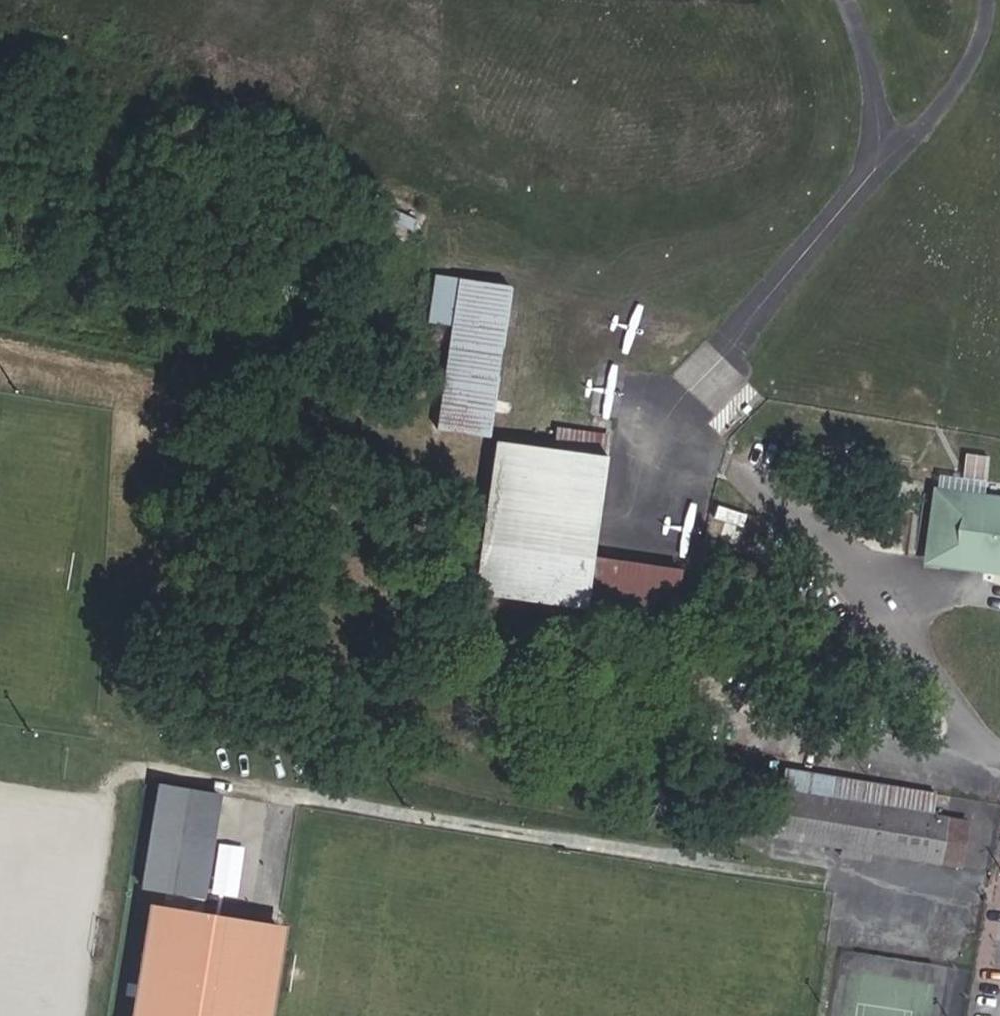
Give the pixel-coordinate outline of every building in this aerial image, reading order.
[(507,282),(430,271),(425,320),(446,321),(433,427),(486,433),(507,282)] [(490,434),(468,594),(670,623),(678,569),(592,557),(609,433),(553,426),(552,442),(490,434)] [(984,505),(984,501),(927,493),(924,519),(930,520),(933,498),(984,505)] [(984,505),(933,498),(930,520),(926,552),(999,562),(999,507),(984,505)] [(867,859),(959,872),(967,813),(927,807),(930,787),(927,786),(782,765),(774,820),(771,843),(839,853),(840,846),(869,850),(867,859)] [(285,924),(207,913),(224,793),(163,784),(149,883),(172,887),(169,907),(158,905),(141,1015),(271,1015),(285,924)] [(838,862),(867,865),(867,859),(869,850),(840,846),(839,853),(838,862)]
